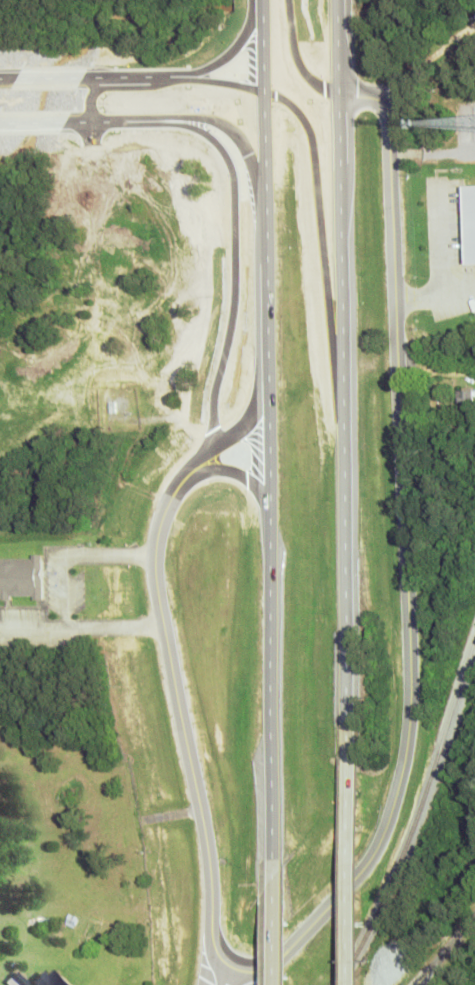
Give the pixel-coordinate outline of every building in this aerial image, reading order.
[(452,260),(450,279),(474,281),(474,263),(452,260)] [(473,390),(455,390),(454,410),(472,410),(473,390)] [(41,596),(41,557),(0,557),(0,596),(41,596)] [(62,973),(75,984),(43,984),(38,981),(48,971),(57,979),(62,973)]
